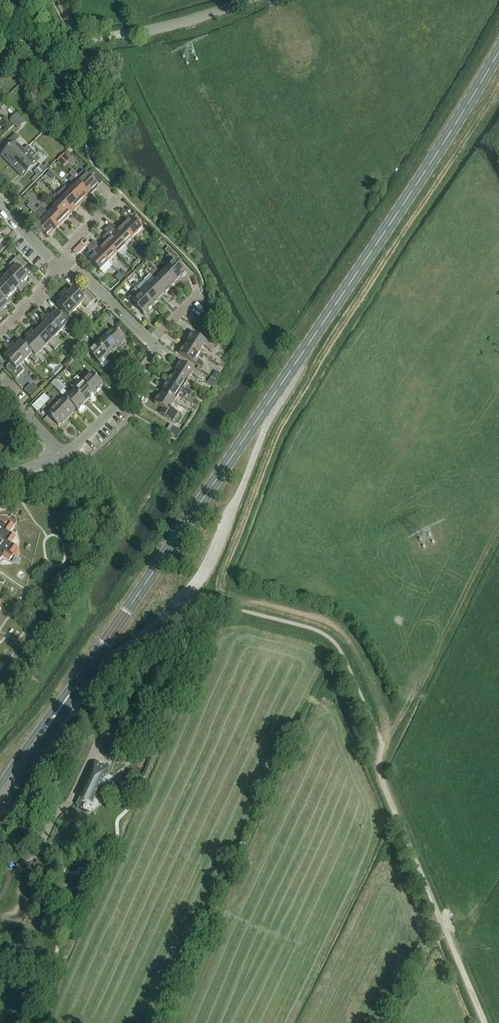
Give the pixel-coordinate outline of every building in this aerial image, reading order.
[(42,98),(37,92),(34,96),(39,101),(42,98)] [(12,120),(15,124),(23,117),(19,113),(12,120)] [(28,122),(23,117),(15,124),(20,129),(28,122)] [(10,165),(24,151),(16,142),(20,138),(16,134),(7,143),(11,147),(1,156),(10,165)] [(28,147),(24,151),(10,165),(23,178),(41,160),(28,147)] [(36,172),(40,176),(48,169),(43,164),(36,172)] [(72,177),(90,195),(99,186),(84,171),(79,176),(73,171),(69,174),(72,177)] [(82,204),(90,195),(72,177),(69,180),(75,187),(70,192),(82,204)] [(82,204),(70,192),(65,187),(60,192),(59,190),(55,194),(73,212),(82,204)] [(65,221),(73,212),(55,194),(52,197),(58,204),(53,209),(65,221)] [(35,214),(38,211),(30,204),(27,207),(35,214)] [(57,229),(65,221),(53,209),(48,214),(42,207),(38,211),(57,229)] [(48,238),(57,229),(38,211),(35,214),(41,221),(36,226),(48,238)] [(134,237),(143,229),(138,224),(133,219),(125,211),(121,214),(127,221),(122,226),(134,237)] [(122,226),(117,231),(111,224),(107,228),(126,246),(134,237),(122,226)] [(102,239),(105,243),(117,254),(126,246),(107,228),(104,231),(107,235),(102,239)] [(105,243),(100,248),(94,241),(91,245),(109,263),(117,254),(105,243)] [(88,242),(84,246),(90,252),(88,255),(91,257),(88,260),(100,272),(109,263),(91,245),(88,242)] [(167,270),(178,281),(181,278),(182,279),(187,273),(176,261),(179,257),(178,256),(170,248),(169,247),(165,251),(169,255),(165,258),(172,265),(167,270)] [(13,270),(8,274),(23,289),(27,286),(24,283),(29,278),(21,271),(26,266),(17,257),(9,265),(13,270)] [(175,284),(178,281),(167,270),(162,275),(155,268),(152,272),(170,290),(176,284),(175,284)] [(170,290),(152,272),(149,275),(151,278),(146,283),(150,287),(161,298),(164,295),(165,295),(170,290)] [(12,294),(17,289),(20,293),(23,289),(8,274),(4,279),(0,275),(0,282),(12,294)] [(122,274),(117,278),(122,283),(126,278),(122,274)] [(12,294),(0,282),(0,298),(8,305),(11,302),(8,299),(12,294)] [(158,301),(161,298),(150,287),(145,292),(138,285),(135,289),(153,307),(159,301),(158,301)] [(62,294),(77,309),(82,304),(86,308),(94,300),(86,291),(81,296),(74,289),(69,293),(66,290),(62,294)] [(148,313),(153,307),(135,289),(132,292),(133,294),(128,299),(144,315),(147,312),(148,313)] [(73,313),(77,309),(62,294),(59,297),(62,300),(57,305),(63,311),(59,315),(69,326),(77,317),(73,313)] [(59,315),(56,313),(51,318),(48,314),(45,318),(60,333),(64,328),(71,334),(74,331),(69,326),(59,315)] [(219,317),(212,313),(209,317),(216,322),(219,317)] [(55,337),(60,333),(45,318),(42,321),(45,324),(40,329),(58,347),(62,343),(55,337)] [(123,342),(126,339),(115,328),(109,333),(103,327),(100,330),(118,349),(123,343),(123,342)] [(35,334),(32,331),(29,334),(44,349),(48,344),(55,350),(58,347),(40,329),(35,334)] [(103,340),(98,345),(109,356),(112,353),(112,354),(118,349),(100,330),(96,334),(103,340)] [(187,345),(200,353),(204,347),(211,351),(217,342),(204,333),(200,339),(192,333),(188,340),(189,341),(187,345)] [(44,349),(29,334),(26,337),(29,340),(24,345),(39,360),(42,363),(46,360),(39,353),(44,349)] [(24,345),(21,342),(16,347),(13,344),(10,347),(24,362),(29,357),(35,363),(39,360),(24,345)] [(106,359),(109,356),(98,345),(93,350),(86,344),(83,347),(101,366),(107,360),(106,359)] [(196,359),(200,353),(187,345),(184,348),(183,347),(179,354),(201,368),(204,364),(196,359)] [(20,366),(24,362),(10,347),(6,350),(10,353),(5,358),(12,365),(7,370),(16,379),(24,371),(20,366)] [(175,373),(188,381),(192,375),(199,380),(202,376),(180,362),(176,369),(177,369),(175,373)] [(103,385),(92,374),(87,380),(81,373),(77,377),(96,395),(101,389),(100,389),(103,385)] [(184,387),(188,381),(175,373),(172,376),(171,376),(167,383),(189,396),(192,392),(184,387)] [(71,388),(75,392),(86,403),(89,400),(90,400),(96,395),(77,377),(74,380),(77,383),(71,388)] [(187,400),(189,396),(167,383),(163,389),(164,390),(162,393),(175,402),(179,396),(187,400)] [(31,385),(25,391),(31,397),(37,391),(31,385)] [(75,392),(70,397),(64,390),(60,394),(65,398),(76,409),(78,412),(84,406),(83,406),(86,403),(75,392)] [(171,408),(175,402),(162,393),(160,397),(159,396),(154,403),(163,408),(160,413),(173,422),(179,413),(171,408)] [(37,412),(50,400),(44,394),(32,407),(37,412)] [(76,409),(65,398),(60,403),(53,397),(50,400),(68,418),(74,413),(73,412),(76,409)] [(50,400),(47,404),(53,410),(48,415),(59,426),(62,423),(63,424),(68,418),(50,400)] [(190,417),(193,411),(186,407),(183,412),(190,417)] [(151,410),(147,417),(161,426),(165,420),(151,410)] [(173,427),(170,432),(177,437),(181,431),(173,427)] [(3,557),(9,562),(14,555),(17,558),(20,554),(19,548),(12,544),(17,537),(10,533),(17,523),(16,517),(12,515),(10,518),(6,516),(1,517),(0,518),(0,561),(3,557)] [(98,764),(100,761),(96,760),(94,765),(95,766),(81,796),(76,805),(77,806),(81,796),(84,797),(85,797),(92,801),(92,800),(96,793),(106,771),(107,772),(110,766),(106,764),(105,767),(98,764)]
